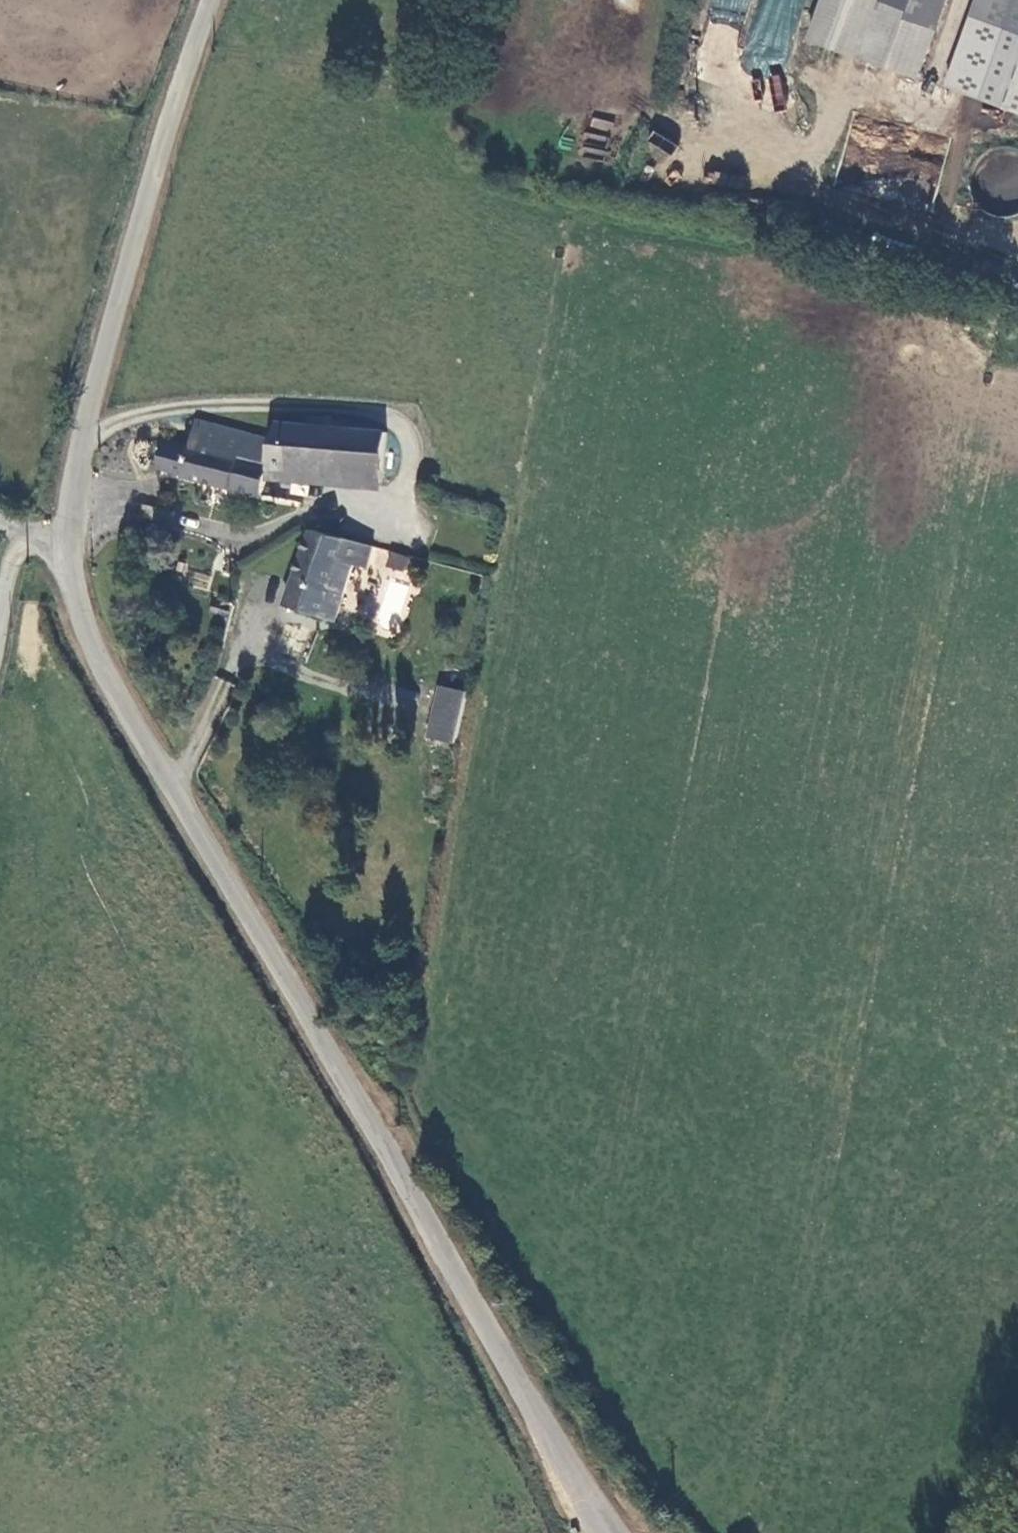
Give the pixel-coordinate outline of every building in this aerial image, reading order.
[(816,39),(864,55),(880,9),(940,30),(950,0),(829,0),(816,39)] [(980,15),(1017,27),(1017,0),(985,0),(980,15)] [(781,72),(761,76),(767,109),(787,106),(781,72)] [(656,131),(650,140),(669,154),(675,145),(656,131)] [(276,451),(391,458),(392,418),(286,411),(282,428),(202,409),(195,437),(168,432),(164,453),(186,459),(190,463),(268,483),(272,470),(276,451)] [(390,478),(391,458),(276,451),(272,470),(390,478)] [(316,517),(292,591),(342,608),(359,552),(377,556),(382,536),(329,522),(316,517)] [(390,552),(385,566),(405,573),(409,558),(390,552)] [(448,670),(438,721),(466,727),(476,675),(448,670)]
